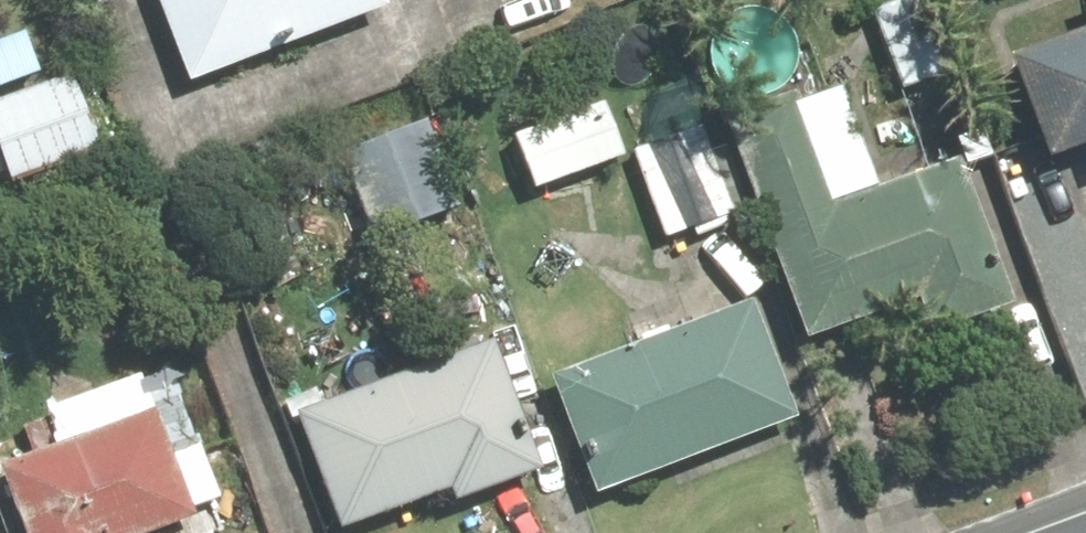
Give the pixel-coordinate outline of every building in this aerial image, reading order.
[(195,90),(403,19),(396,0),(164,0),(195,90)] [(1015,49),(1060,182),(1085,173),(1085,25),(1015,49)] [(0,90),(0,130),(16,176),(119,141),(91,59),(0,90)] [(849,80),(737,118),(813,339),(1013,270),(974,156),(885,186),(849,80)] [(634,139),(668,239),(743,214),(709,114),(634,139)] [(769,297),(560,368),(603,493),(812,422),(769,297)] [(300,398),(346,532),(364,532),(556,468),(508,327),(300,398)] [(12,459),(38,532),(191,532),(236,518),(194,397),(12,459)]
